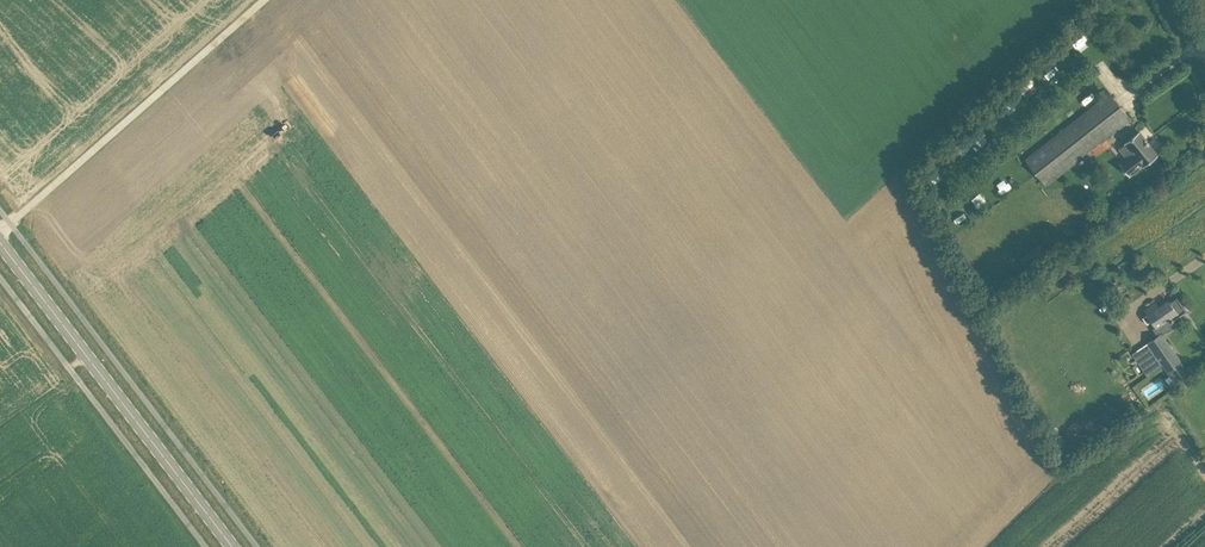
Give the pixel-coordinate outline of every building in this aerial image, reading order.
[(1069,48),(1062,53),(1066,59),(1073,55),(1069,48)] [(1043,79),(1051,72),(1044,65),(1036,71),(1043,79)] [(1026,158),(1047,184),(1131,118),(1110,92),(1026,158)] [(996,127),(1005,117),(996,110),(988,120),(996,127)] [(978,123),(969,132),(981,144),(990,135),(978,123)] [(1134,153),(1121,163),(1130,175),(1144,165),(1158,154),(1140,130),(1125,141),(1134,153)] [(1008,173),(998,178),(1003,187),(1013,182),(1008,173)] [(1156,301),(1144,309),(1156,325),(1153,327),(1158,335),(1163,332),(1165,331),(1169,330),(1173,327),(1176,323),(1174,320),(1187,310),(1177,296),(1170,300),(1169,299),(1160,306),(1156,301)] [(1158,335),(1140,348),(1152,364),(1160,358),(1169,371),(1183,362),(1163,332),(1158,335)]
